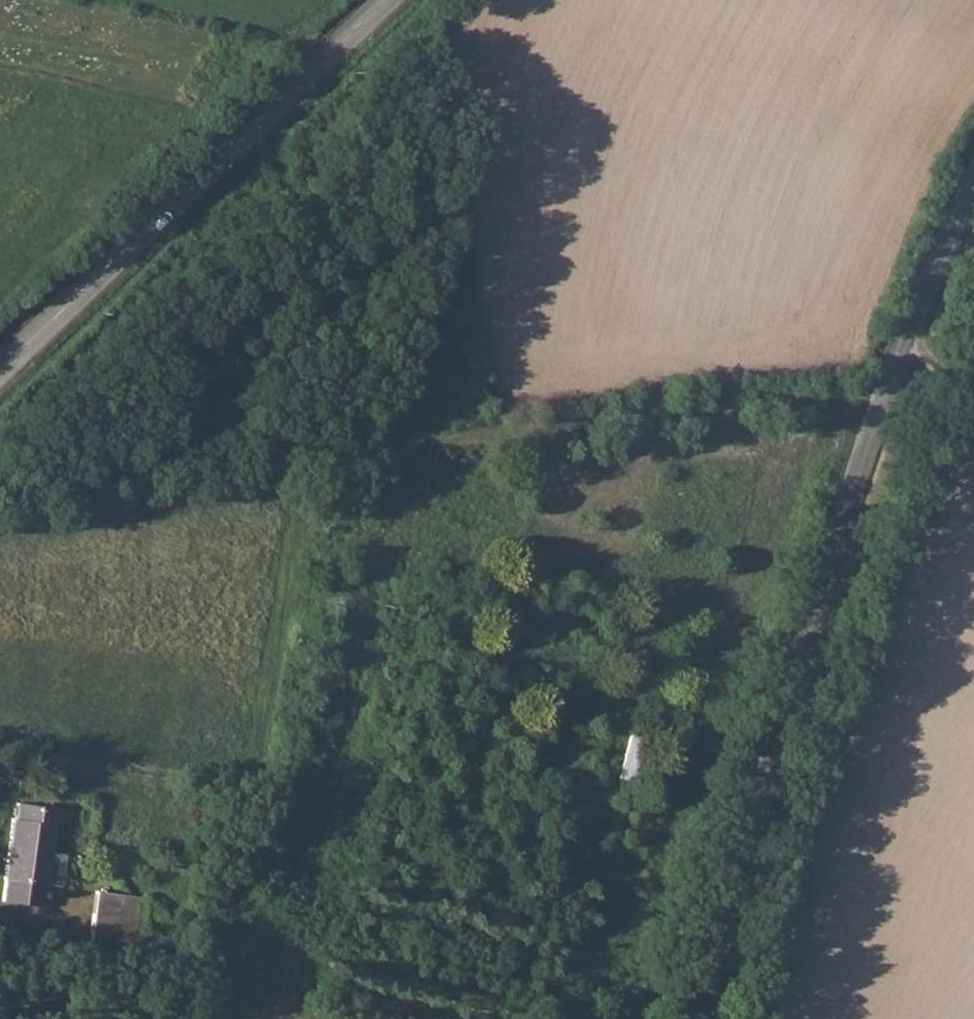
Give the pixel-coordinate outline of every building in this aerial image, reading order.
[(630,776),(639,747),(626,743),(617,772),(630,776)] [(37,822),(28,882),(32,882),(29,904),(69,911),(81,830),(83,831),(86,812),(44,805),(41,823),(37,822)] [(123,898),(117,946),(156,950),(162,902),(123,898)]
